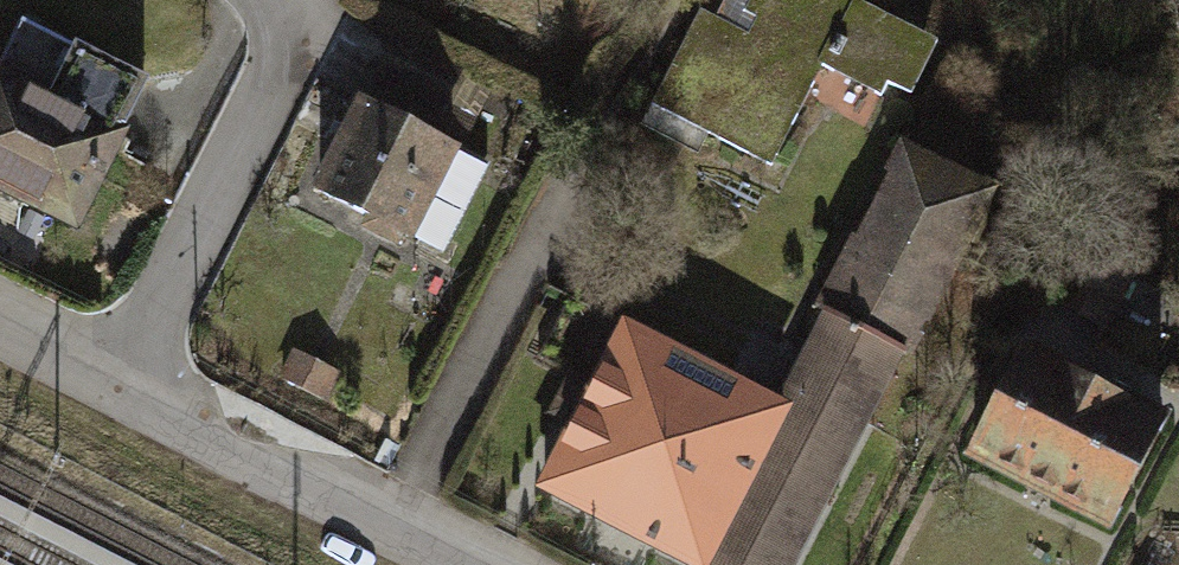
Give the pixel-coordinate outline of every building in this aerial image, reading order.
[(896,0),(747,0),(694,112),(806,165),(852,69),(937,109),(971,35),(896,0)] [(144,81),(24,24),(0,75),(0,185),(77,221),(144,81)] [(461,135),(370,81),(308,183),(399,238),(461,135)] [(942,151),(856,304),(943,352),(1028,199),(942,151)] [(856,304),(807,402),(826,412),(748,564),(829,564),(943,352),(856,304)] [(647,322),(562,490),(712,564),(748,564),(826,412),(807,402),(647,322)] [(1055,347),(993,456),(1149,543),(1178,490),(1178,415),(1055,347)]
